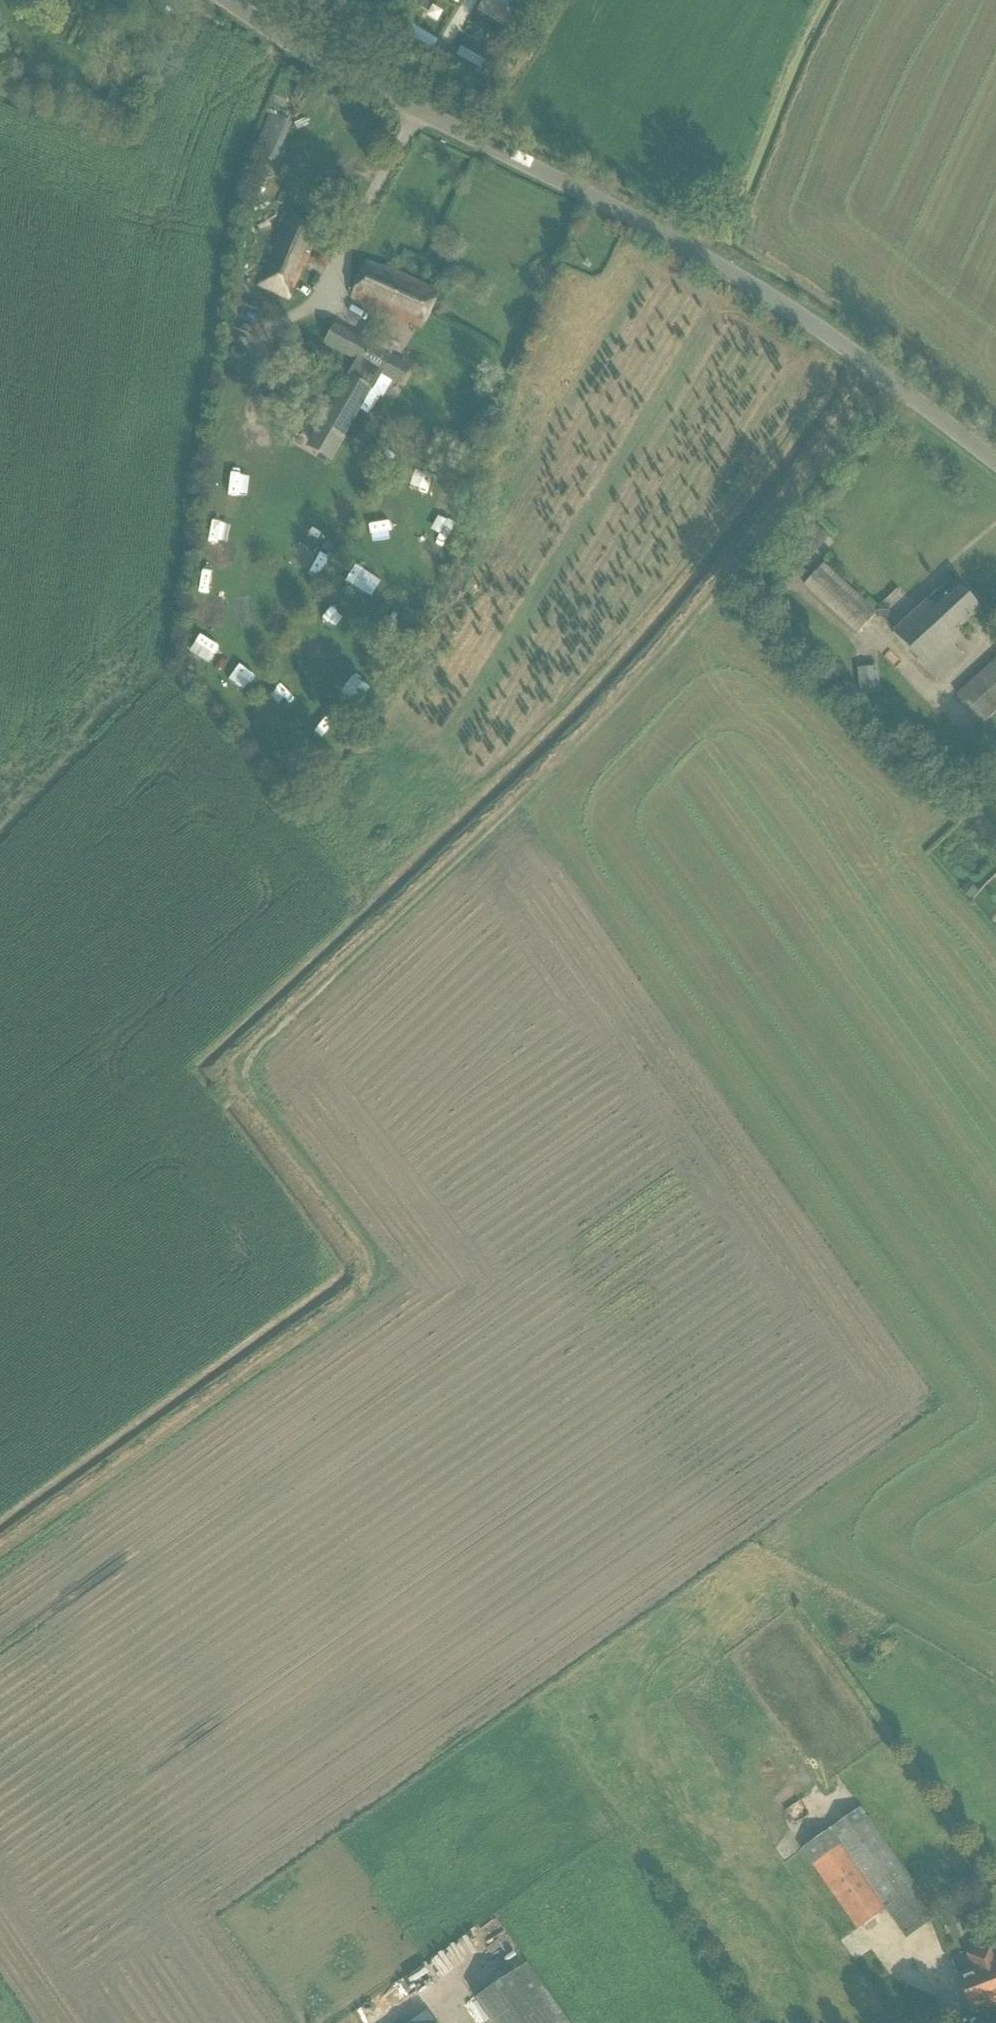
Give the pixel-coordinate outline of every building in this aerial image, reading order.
[(315,3),(325,9),(330,0),(317,0),(315,3)] [(365,11),(385,19),(392,0),(369,0),(365,11)] [(410,18),(406,26),(411,30),(416,22),(410,18)] [(367,23),(360,32),(371,40),(378,30),(367,23)] [(269,114),(254,143),(272,153),(288,124),(269,114)] [(289,213),(281,232),(257,286),(289,301),(321,228),(289,213)] [(365,263),(358,282),(351,299),(421,329),(439,294),(412,281),(386,270),(365,263)] [(349,378),(322,425),(343,437),(358,411),(370,390),(379,375),(390,381),(396,385),(407,368),(368,346),(354,337),(344,354),(358,363),(349,378)] [(313,338),(301,354),(317,367),(330,352),(319,343),(313,338)] [(298,434),(307,419),(290,410),(281,424),(298,434)] [(857,635),(876,614),(822,566),(803,587),(857,635)] [(940,589),(927,601),(892,634),(936,681),(962,656),(953,646),(961,638),(956,632),(979,611),(956,585),(946,595),(940,589)] [(995,660),(956,695),(982,724),(995,712),(995,659),(995,660)] [(861,1805),(801,1849),(855,1929),(886,1910),(906,1939),(937,1916),(861,1805)] [(964,1994),(971,2013),(995,2003),(995,1945),(966,1955),(972,1971),(957,1976),(964,1994)] [(492,2022),(567,2022),(525,1963),(475,1998),(492,2022)] [(427,2011),(408,2022),(435,2022),(427,2011)]
